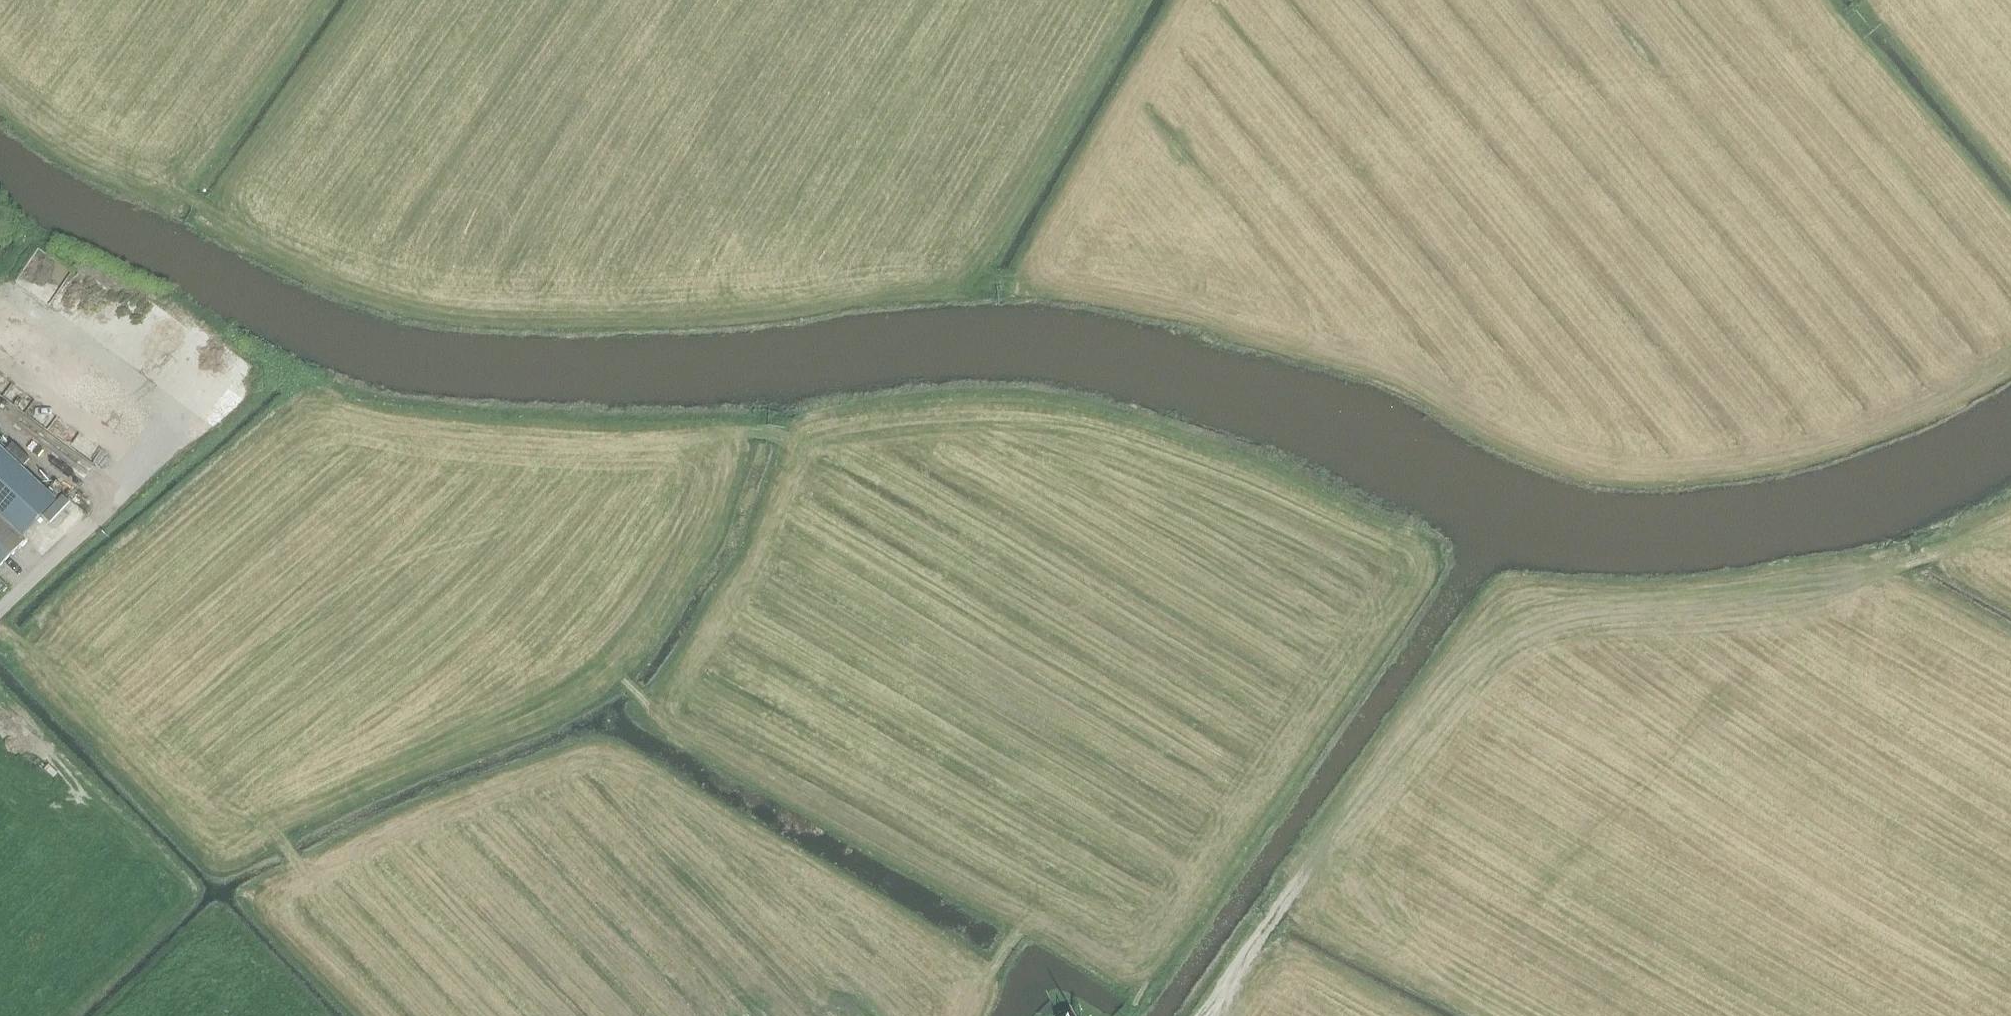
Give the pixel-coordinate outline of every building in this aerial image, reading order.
[(9,414),(15,404),(0,395),(0,409),(9,414)] [(22,536),(56,500),(0,447),(0,566),(26,539),(22,536)]
